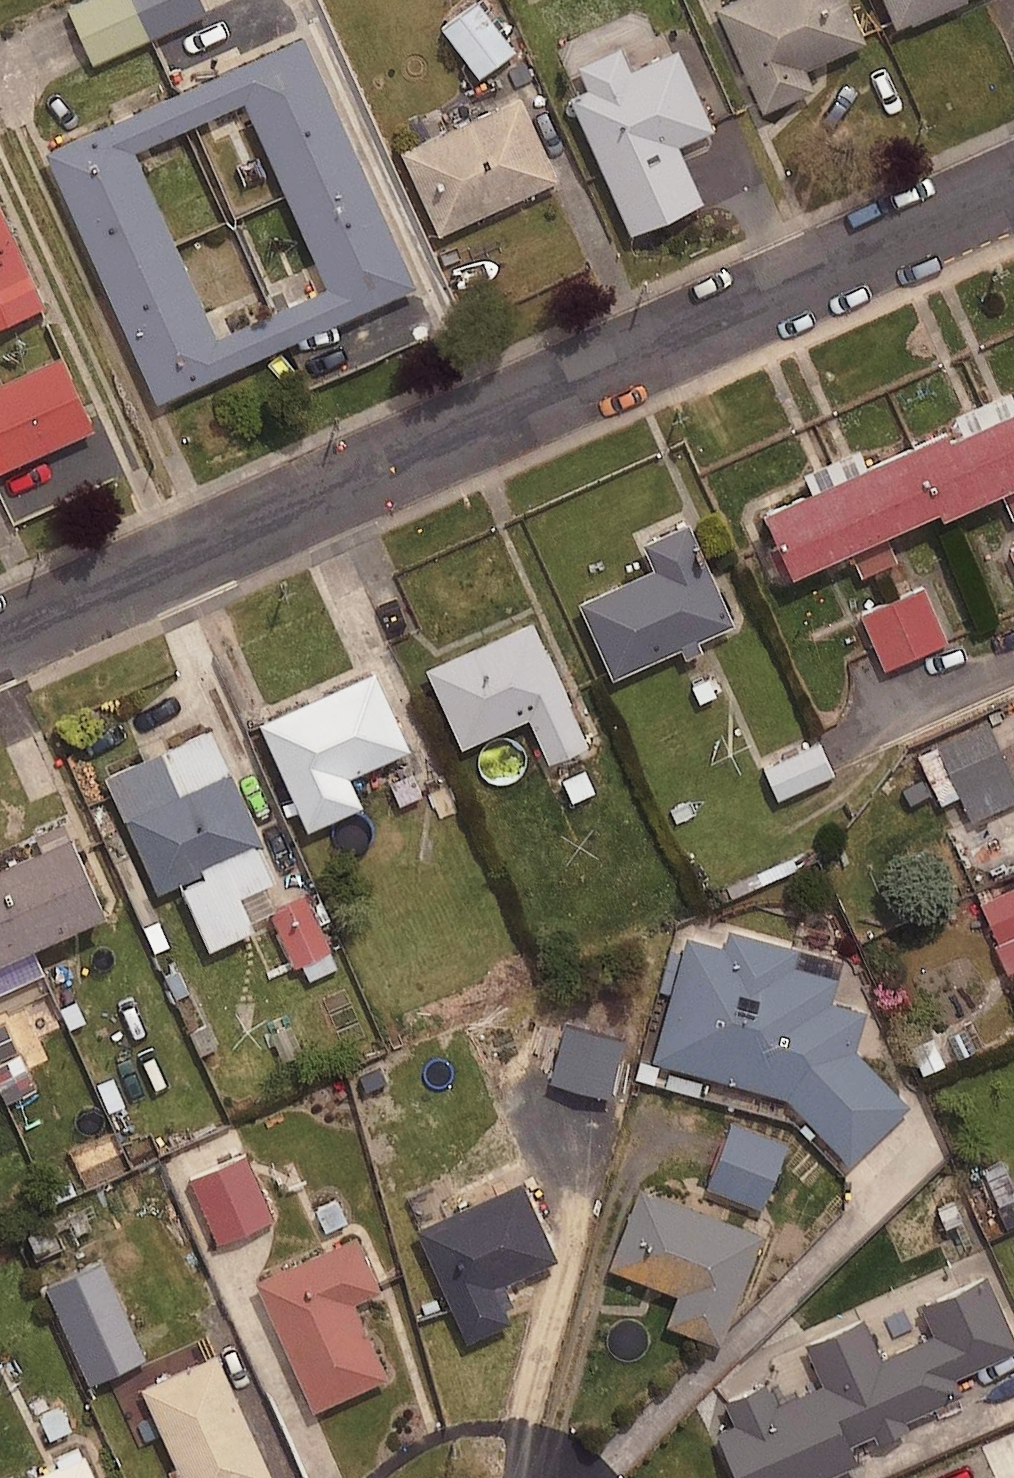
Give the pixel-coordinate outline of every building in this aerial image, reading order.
[(203,0),(71,0),(68,1),(94,55),(205,2),(203,0)] [(480,0),(467,0),(441,20),(478,69),(512,43),(480,0)] [(847,0),(716,0),(761,101),(811,79),(802,58),(861,32),(847,0)] [(896,19),(937,0),(888,0),(896,19)] [(656,43),(642,10),(553,48),(628,223),(700,192),(676,136),(712,120),(676,35),(656,43)] [(414,274),(302,25),(44,141),(156,390),(414,274)] [(553,172),(517,88),(400,139),(437,223),(553,172)] [(0,205),(0,313),(41,295),(0,205)] [(57,345),(0,371),(0,458),(90,418),(57,345)] [(1001,486),(1013,512),(1013,391),(948,419),(944,411),(759,491),(793,568),(849,544),(859,568),(897,552),(887,527),(943,503),(946,510),(1001,486)] [(580,591),(611,666),(679,637),(683,647),(702,639),(698,630),(728,617),(685,514),(643,531),(654,560),(580,591)] [(947,645),(925,589),(865,613),(887,669),(947,645)] [(586,735),(530,612),(426,659),(460,736),(527,706),(548,752),(586,735)] [(406,741),(372,663),(260,713),(307,820),(361,796),(348,767),(406,741)] [(986,717),(917,748),(940,797),(959,788),(971,813),(1013,793),(1013,778),(986,717)] [(180,875),(209,941),(254,921),(249,907),(282,893),(210,725),(107,769),(157,885),(180,875)] [(829,769),(815,736),(764,759),(778,792),(829,769)] [(14,964),(28,994),(75,973),(62,943),(71,939),(67,930),(111,910),(66,809),(0,838),(0,969),(1,970),(14,964)] [(131,852),(113,861),(153,946),(172,937),(131,852)] [(979,891),(1007,963),(1013,960),(1013,878),(979,891)] [(303,886),(267,901),(291,959),(300,955),(308,974),(335,962),(303,886)] [(652,1052),(785,1088),(848,1157),(910,1101),(852,1038),(861,1003),(826,994),(834,965),(794,955),(797,943),(726,924),(722,939),(684,929),(652,1052)] [(784,1138),(726,1116),(702,1177),(760,1199),(784,1138)] [(270,1210),(235,1129),(182,1152),(217,1234),(270,1210)] [(557,1250),(521,1170),(416,1217),(466,1332),(513,1311),(498,1276),(557,1250)] [(761,1223),(640,1177),(609,1259),(677,1285),(666,1315),(718,1334),(761,1223)] [(377,1281),(353,1228),(255,1272),(312,1400),(386,1367),(352,1292),(377,1281)] [(981,1263),(919,1290),(934,1324),(879,1348),(860,1307),(803,1332),(822,1375),(774,1396),(763,1371),(723,1389),(732,1409),(715,1417),(742,1477),(802,1477),(857,1454),(848,1436),(960,1386),(952,1368),(1013,1341),(1013,1338),(981,1263)] [(214,1345),(141,1378),(186,1477),(251,1477),(270,1469),(214,1345)] [(84,1444),(5,1477),(99,1477),(84,1444)]
